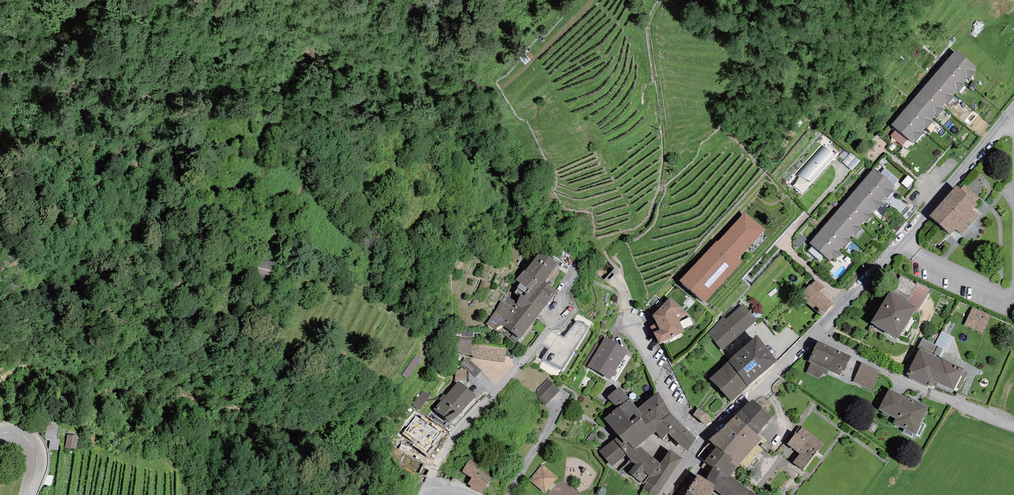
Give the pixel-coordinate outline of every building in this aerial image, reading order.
[(532,55),(527,50),(520,57),(526,62),(532,55)] [(956,54),(894,127),(914,144),(977,71),(956,54)] [(833,156),(823,148),(800,175),(810,183),(833,156)] [(874,173),(812,245),(833,264),(896,191),(874,173)] [(957,185),(929,215),(951,235),(956,230),(961,235),(979,216),(972,210),(977,204),(975,202),(979,197),(965,184),(961,189),(957,185)] [(717,240),(680,280),(705,303),(742,262),(738,259),(765,230),(745,212),(718,242),(717,240)] [(524,269),(516,280),(521,283),(531,290),(538,282),(541,285),(544,281),(559,263),(549,256),(538,254),(525,271),(524,269)] [(456,259),(448,277),(457,281),(461,271),(466,273),(469,265),(456,259)] [(261,260),(259,275),(271,277),(273,262),(261,260)] [(810,284),(799,296),(822,316),(833,303),(820,292),(824,287),(816,279),(811,285),(810,284)] [(492,284),(481,280),(474,299),(484,303),(492,284)] [(557,291),(544,281),(541,285),(538,282),(531,290),(521,283),(517,287),(518,288),(515,292),(519,296),(521,294),(542,311),(557,291)] [(918,283),(907,301),(917,307),(914,312),(916,313),(930,289),(918,283)] [(907,301),(890,291),(871,322),(898,338),(914,312),(917,307),(907,301)] [(504,294),(499,304),(529,326),(542,311),(521,294),(519,296),(518,301),(504,294)] [(670,297),(652,315),(657,323),(650,326),(660,344),(685,331),(680,320),(688,313),(670,297)] [(520,339),(529,326),(499,304),(495,311),(486,324),(516,343),(519,338),(520,339)] [(723,317),(708,334),(722,351),(757,320),(743,304),(726,320),(723,317)] [(992,315),(972,306),(963,325),(983,334),(992,315)] [(589,327),(577,320),(564,337),(559,334),(542,359),(562,371),(589,327)] [(474,330),(455,329),(456,350),(463,354),(471,355),(473,344),(474,330)] [(941,331),(935,344),(943,349),(944,350),(948,351),(955,338),(941,331)] [(757,334),(728,361),(747,386),(749,384),(778,361),(757,334)] [(628,350),(605,337),(600,345),(596,342),(583,364),(610,380),(628,350)] [(964,369),(940,357),(944,350),(943,349),(935,344),(922,338),(917,347),(919,348),(907,374),(909,375),(908,377),(928,387),(929,385),(935,388),(938,382),(953,390),(955,387),(959,389),(967,374),(962,372),(964,369)] [(852,356),(818,341),(809,361),(811,362),(806,372),(819,378),(822,373),(827,375),(829,371),(840,376),(842,370),(845,371),(852,356)] [(506,348),(473,344),(471,355),(473,355),(472,358),(504,363),(506,348)] [(421,359),(416,355),(401,375),(407,379),(421,359)] [(747,386),(728,361),(709,379),(731,402),(750,386),(749,384),(747,386)] [(881,372),(862,363),(853,381),(872,390),(881,372)] [(467,369),(455,369),(455,380),(467,380),(467,369)] [(560,390),(548,379),(537,390),(537,398),(545,406),(560,390)] [(475,396),(458,381),(434,409),(451,424),(475,396)] [(607,396),(617,409),(629,399),(619,386),(607,396)] [(908,399),(889,389),(878,409),(895,418),(893,423),(919,436),(926,424),(921,422),(928,407),(909,397),(908,399)] [(430,396),(422,391),(413,405),(420,410),(430,396)] [(658,391),(637,408),(642,414),(640,416),(655,432),(656,431),(662,439),(668,433),(680,423),(670,413),(658,391)] [(617,409),(604,419),(618,435),(626,444),(628,442),(634,449),(639,445),(655,432),(640,416),(642,414),(637,408),(629,399),(617,409)] [(752,399),(735,415),(757,434),(773,416),(752,399)] [(713,422),(699,410),(693,416),(705,426),(713,422)] [(403,433),(415,442),(428,424),(417,416),(416,415),(403,433)] [(757,434),(735,415),(709,439),(717,446),(732,459),(729,462),(737,467),(762,438),(757,434)] [(680,423),(668,433),(687,451),(697,438),(680,423)] [(443,435),(428,424),(415,442),(413,446),(428,457),(436,445),(443,435)] [(824,443),(802,427),(797,433),(796,432),(787,444),(800,453),(793,462),(803,470),(817,449),(819,450),(824,443)] [(618,435),(614,438),(629,459),(636,463),(629,473),(645,485),(660,464),(639,445),(634,449),(628,442),(626,444),(618,435)] [(76,451),(78,438),(68,436),(65,449),(76,451)] [(96,447),(97,437),(89,436),(87,446),(96,447)] [(612,467),(626,455),(613,440),(599,451),(612,467)] [(732,459),(717,446),(704,462),(713,467),(729,478),(731,476),(737,467),(729,462),(732,459)] [(670,450),(660,464),(645,485),(643,488),(655,494),(657,494),(682,458),(670,450)] [(471,457),(469,459),(462,472),(471,477),(467,484),(482,493),(495,470),(471,457)] [(558,477),(542,464),(529,480),(545,493),(558,477)] [(705,479),(715,485),(712,489),(714,490),(722,494),(757,494),(731,476),(729,478),(713,467),(705,479)] [(698,474),(693,482),(688,490),(695,494),(711,494),(714,490),(712,489),(715,485),(705,479),(698,474)]
